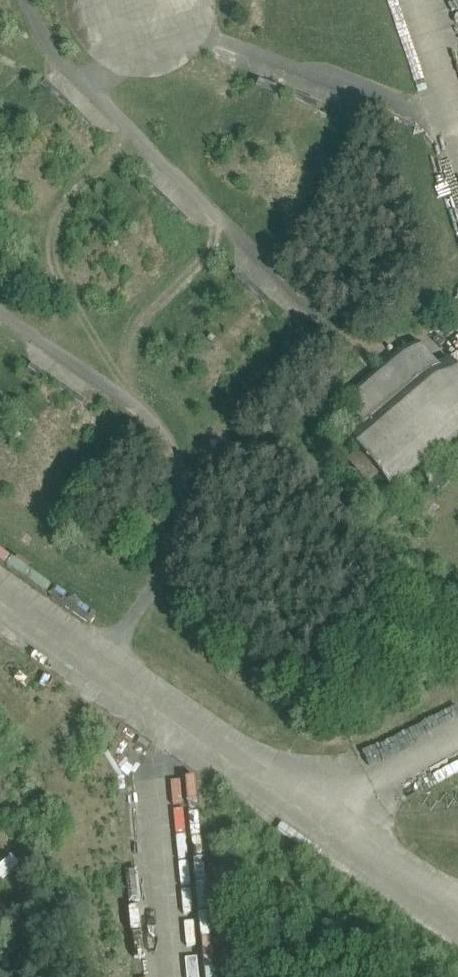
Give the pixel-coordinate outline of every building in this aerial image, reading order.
[(419,347),(342,412),(358,431),(344,443),(359,460),(347,471),(367,495),(379,484),(394,502),(457,448),(457,370),(446,357),(435,366),(419,347)] [(449,495),(438,482),(428,491),(429,493),(427,495),(429,498),(432,496),(438,504),(449,495)] [(0,913),(0,931),(9,924),(0,913)]
